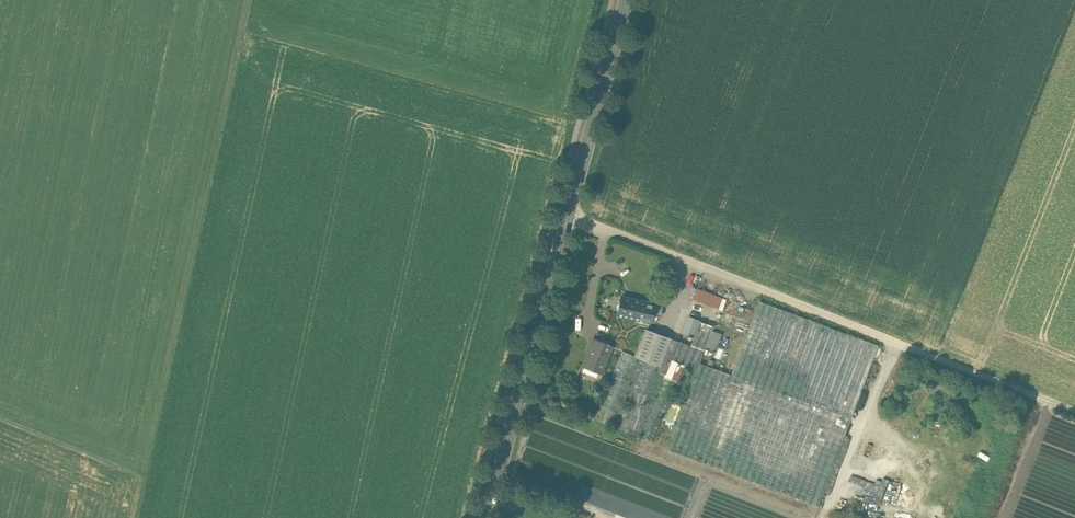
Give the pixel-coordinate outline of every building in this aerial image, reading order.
[(727,299),(697,288),(692,300),(722,311),(727,299)] [(654,304),(621,296),(617,313),(650,321),(651,315),(658,317),(660,309),(653,307),(654,304)] [(878,346),(760,302),(733,375),(851,420),(878,346)] [(700,321),(691,345),(704,350),(713,326),(700,321)] [(671,338),(645,329),(635,356),(661,366),(671,338)] [(691,345),(671,338),(661,366),(667,369),(671,359),(684,364),(686,365),(692,367),(697,369),(700,363),(704,350),(691,345)] [(611,346),(593,339),(582,365),(601,373),(611,346)] [(635,356),(622,350),(594,419),(639,437),(664,376),(667,369),(661,366),(635,356)] [(684,364),(671,359),(667,369),(664,376),(677,381),(684,364)] [(733,375),(700,363),(697,369),(667,449),(700,461),(733,375)] [(686,365),(676,389),(683,391),(692,367),(686,365)] [(851,420),(733,375),(700,461),(819,506),(851,420)] [(664,376),(639,437),(652,443),(677,381),(664,376)]
